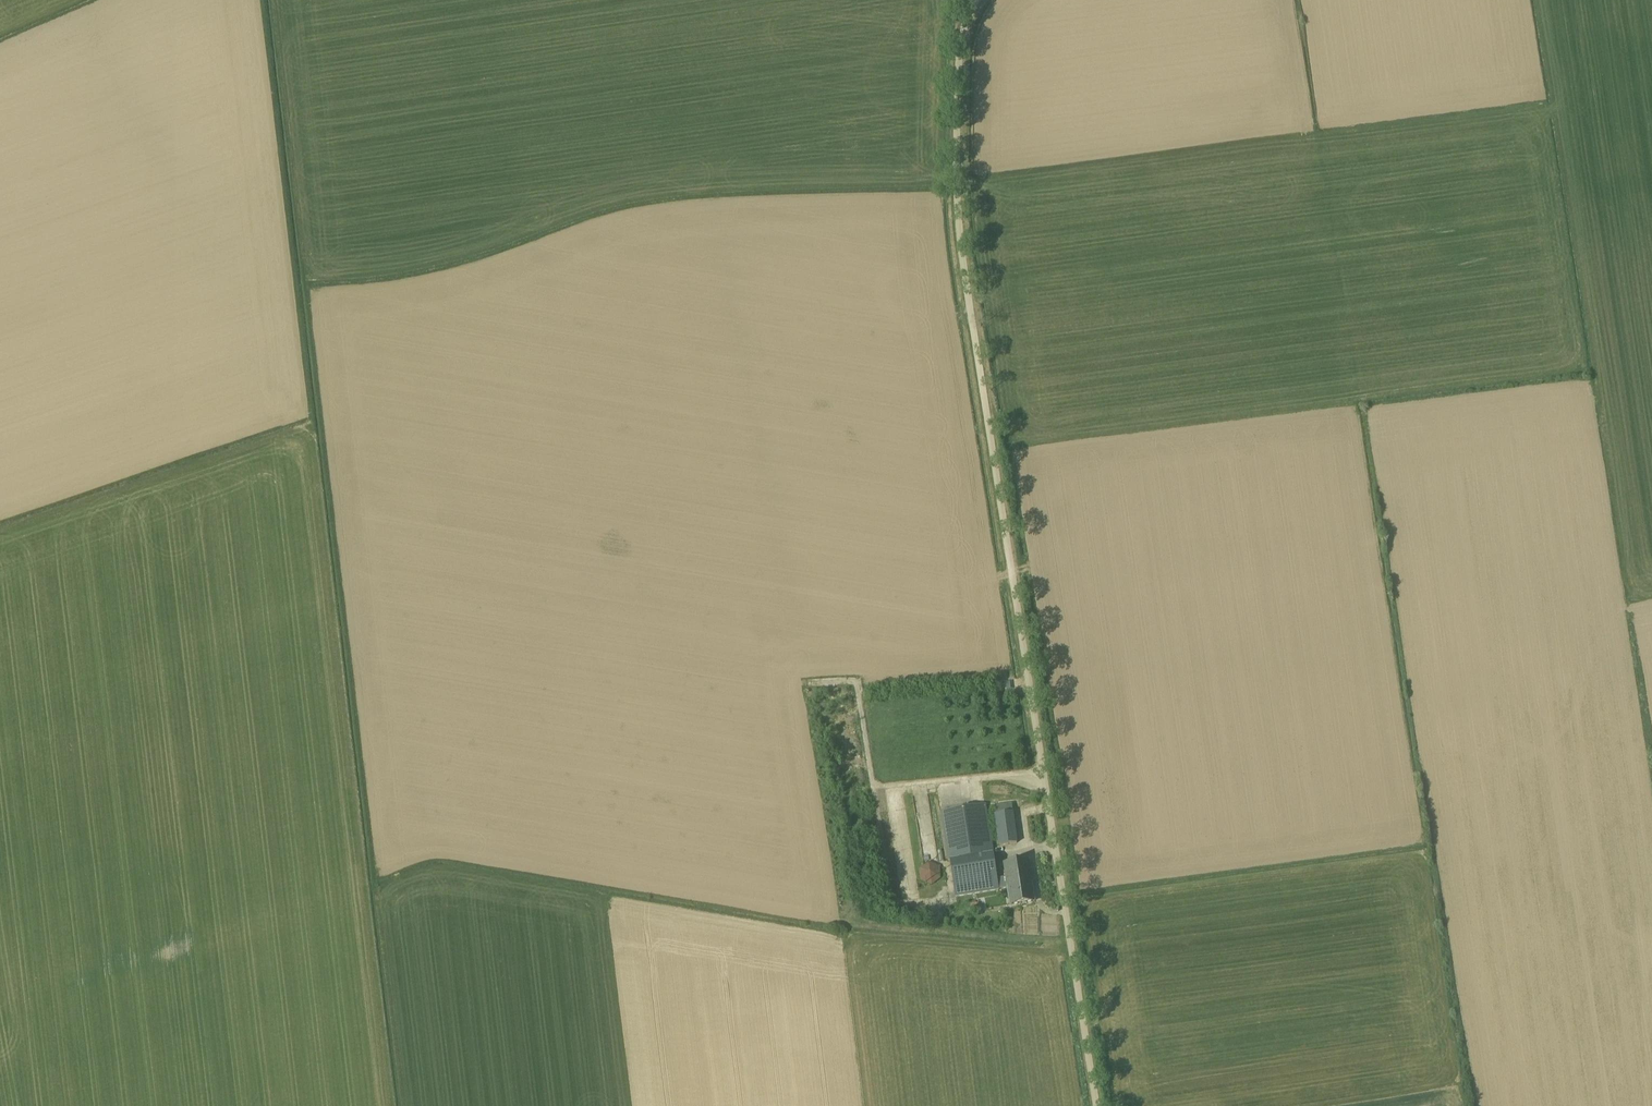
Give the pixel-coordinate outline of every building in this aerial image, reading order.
[(949,860),(993,853),(994,853),(988,814),(986,804),(940,812),(948,860),(949,860)] [(996,811),(997,815),(1013,812),(1012,804),(1006,805),(995,806),(996,811)] [(1016,828),(997,831),(999,847),(1018,844),(1016,828)] [(955,897),(956,897),(999,891),(999,890),(999,889),(997,879),(994,857),(993,853),(949,860),(950,865),(955,897)] [(1006,878),(997,879),(999,889),(1007,888),(1010,906),(1035,902),(1028,860),(1004,864),(1006,878)] [(917,865),(919,883),(939,881),(937,863),(917,865)]
